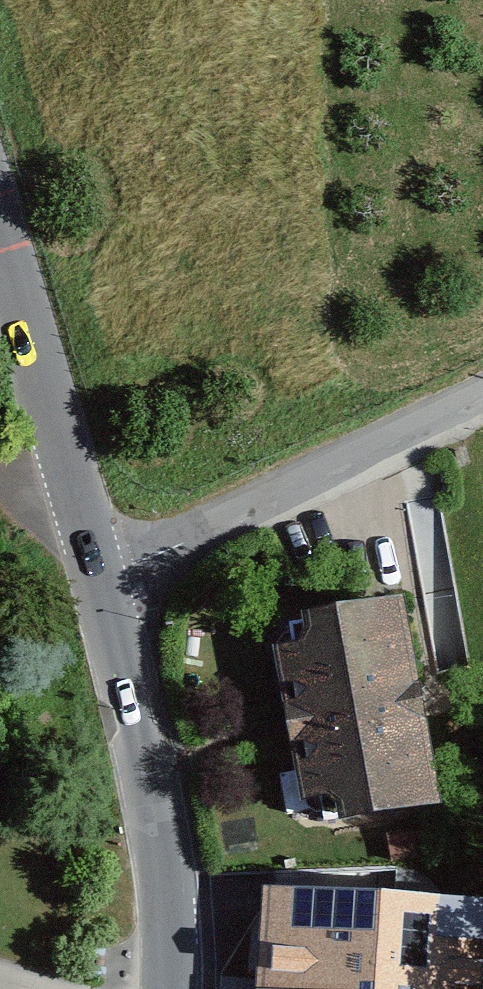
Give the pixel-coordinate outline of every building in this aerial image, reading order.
[(398,601),(306,612),(309,639),(277,647),(304,789),(322,787),(344,803),(346,812),(437,797),(398,601)] [(425,869),(379,875),(392,988),(439,988),(425,869)]
